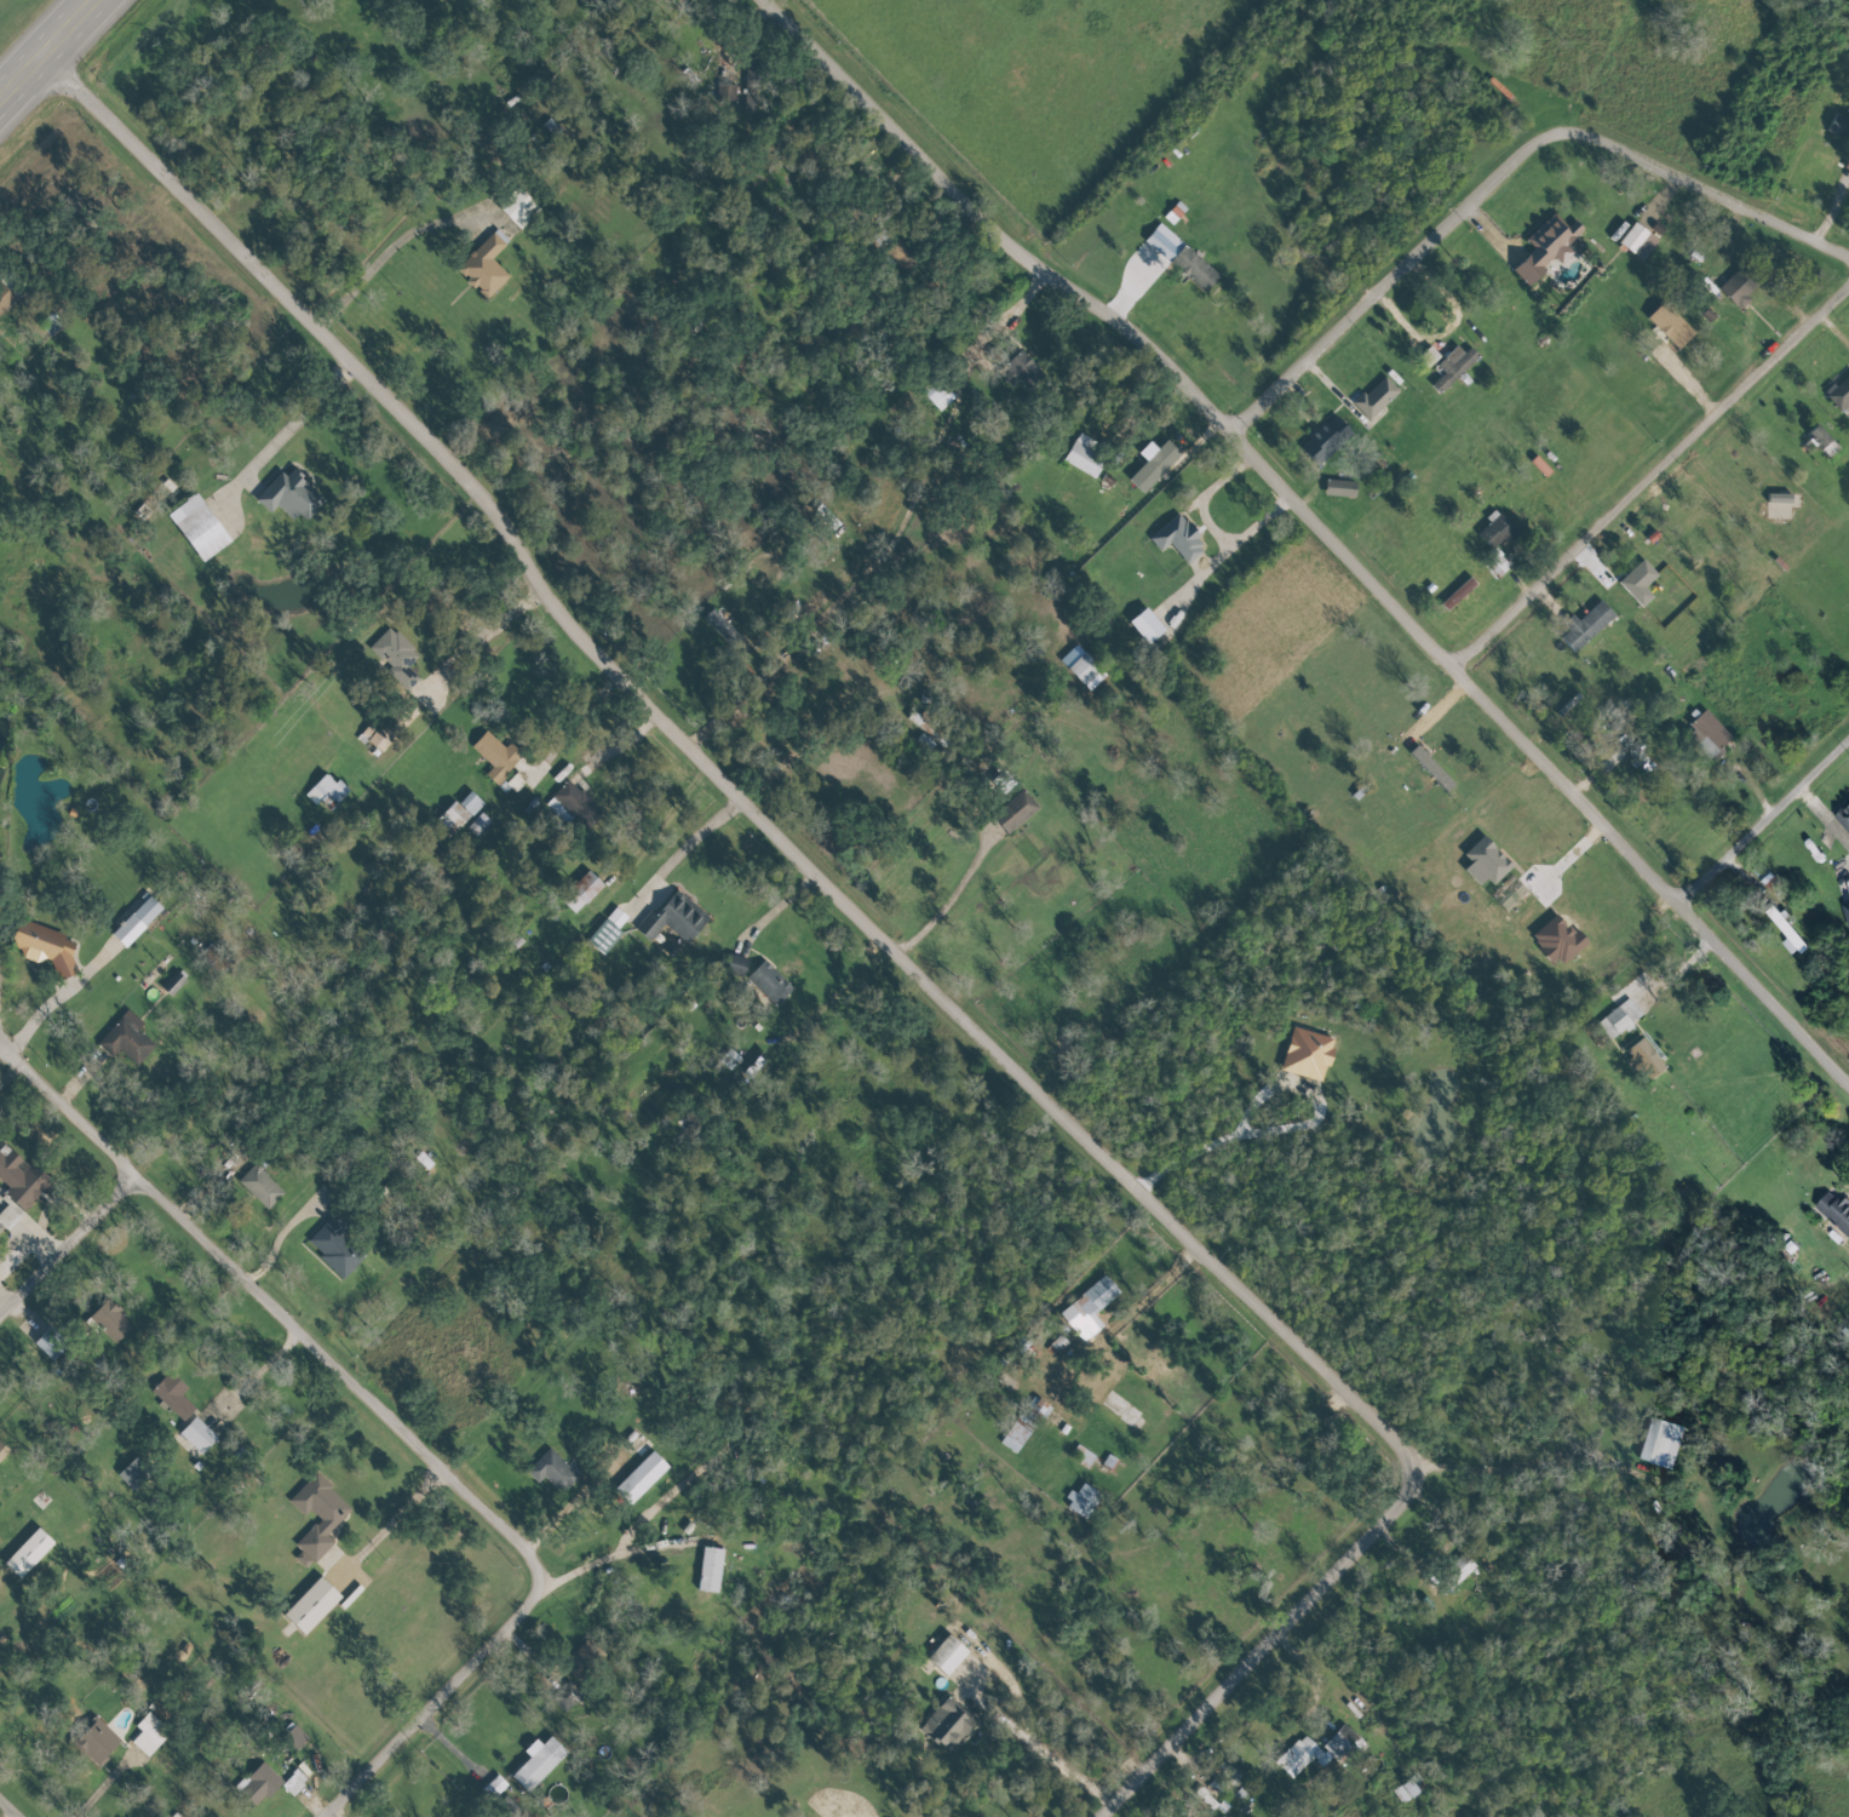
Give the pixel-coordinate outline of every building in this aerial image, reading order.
[(761,57),(748,56),(745,112),(758,113),(761,57)] [(737,86),(720,85),(719,99),(736,99),(737,86)] [(1844,137),(1848,125),(1848,118),(1835,112),(1828,130),(1844,137)] [(519,227),(540,207),(520,186),(499,206),(519,227)] [(1527,239),(1536,249),(1514,269),(1531,287),(1548,271),(1544,267),(1555,256),(1562,263),(1575,252),(1569,245),(1587,228),(1578,218),(1569,226),(1556,212),(1527,239)] [(1620,243),(1644,260),(1660,238),(1636,221),(1620,243)] [(1146,239),(1206,293),(1221,276),(1161,222),(1146,239)] [(510,276),(492,258),(509,241),(496,228),(456,269),(487,299),(510,276)] [(1738,307),(1762,285),(1743,265),(1719,287),(1738,307)] [(18,299),(2,281),(0,283),(0,315),(18,299)] [(1682,349),(1698,331),(1665,301),(1649,319),(1682,349)] [(1445,373),(1433,384),(1441,393),(1481,356),(1473,347),(1454,364),(1447,356),(1437,365),(1445,373)] [(1000,371),(1014,387),(1020,382),(1029,392),(1047,375),(1024,350),(1000,371)] [(1353,405),(1369,421),(1400,391),(1385,375),(1353,405)] [(1827,395),(1841,411),(1848,404),(1848,375),(1827,395)] [(942,412),(955,398),(935,379),(922,394),(942,412)] [(1302,446),(1318,464),(1353,431),(1337,414),(1302,446)] [(1807,435),(1822,452),(1835,440),(1820,423),(1807,435)] [(1096,442),(1079,433),(1063,461),(1095,479),(1107,457),(1092,449),(1096,442)] [(1143,492),(1184,454),(1170,439),(1130,477),(1143,492)] [(282,471),(256,500),(270,513),(278,505),(294,519),(299,513),(307,520),(326,499),(293,469),(288,476),(282,471)] [(1357,497),(1358,481),(1327,479),(1326,495),(1357,497)] [(233,541),(200,492),(170,513),(203,562),(233,541)] [(1518,528),(1498,510),(1477,533),(1496,551),(1518,528)] [(1188,564),(1209,547),(1180,512),(1149,538),(1160,552),(1171,543),(1188,564)] [(1620,582),(1642,607),(1654,596),(1646,587),(1659,575),(1645,559),(1620,582)] [(1576,653),(1617,614),(1602,599),(1580,621),(1575,614),(1565,624),(1571,631),(1562,639),(1576,653)] [(1148,644),(1167,631),(1150,607),(1132,620),(1148,644)] [(742,656),(752,646),(713,609),(704,619),(742,656)] [(369,649),(411,688),(420,678),(408,667),(420,654),(390,626),(369,649)] [(1069,667),(1086,686),(1104,670),(1087,651),(1069,667)] [(952,732),(914,708),(907,721),(944,744),(952,732)] [(1684,732),(1713,759),(1734,736),(1705,709),(1684,732)] [(381,754),(393,739),(371,721),(359,736),(381,754)] [(493,767),(486,775),(497,785),(525,755),(511,742),(506,748),(487,731),(472,747),(493,767)] [(1412,751),(1445,795),(1456,787),(1423,743),(1412,751)] [(349,792),(327,771),(305,796),(317,806),(321,801),(331,811),(349,792)] [(583,827),(601,809),(569,778),(551,797),(583,827)] [(1010,834),(1040,807),(1024,789),(994,816),(1010,834)] [(459,804),(456,800),(438,819),(454,834),(484,802),(471,790),(459,804)] [(1836,813),(1848,833),(1848,805),(1836,813)] [(492,821),(483,812),(467,827),(476,836),(492,821)] [(1482,885),(1489,878),(1495,884),(1515,864),(1485,835),(1465,855),(1473,862),(1465,870),(1482,885)] [(576,915),(605,885),(591,870),(562,900),(576,915)] [(635,929),(650,942),(665,924),(688,944),(711,918),(678,890),(657,914),(651,909),(635,929)] [(112,933),(126,947),(165,909),(152,895),(112,933)] [(602,952),(632,920),(618,907),(588,940),(602,952)] [(1590,942),(1575,924),(1569,928),(1559,915),(1532,935),(1557,968),(1590,942)] [(20,919),(11,946),(23,950),(21,955),(53,966),(51,972),(68,978),(81,941),(20,919)] [(743,979),(749,958),(729,953),(723,973),(743,979)] [(777,1006),(794,987),(764,959),(747,978),(777,1006)] [(187,979),(177,970),(162,987),(172,996),(187,979)] [(1644,1017),(1631,998),(1598,1020),(1611,1039),(1644,1017)] [(119,1050),(138,1066),(155,1045),(138,1031),(144,1023),(127,1009),(99,1044),(114,1056),(119,1050)] [(1325,1082),(1337,1038),(1294,1027),(1282,1071),(1325,1082)] [(1667,1068),(1646,1036),(1624,1051),(1644,1083),(1667,1068)] [(769,1058),(755,1045),(744,1057),(758,1070),(769,1058)] [(33,1162),(29,1166),(5,1143),(0,1148),(0,1179),(10,1188),(1,1198),(7,1204),(0,1211),(0,1238),(52,1180),(33,1162)] [(284,1192),(255,1164),(238,1182),(268,1210),(284,1192)] [(1832,1193),(1818,1206),(1848,1240),(1848,1196),(1846,1193),(1839,1201),(1832,1193)] [(343,1235),(352,1226),(337,1212),(307,1243),(345,1279),(366,1256),(343,1235)] [(1060,1314),(1084,1343),(1105,1326),(1095,1314),(1121,1292),(1107,1275),(1060,1314)] [(135,1324),(107,1299),(89,1319),(116,1344),(135,1324)] [(34,1342),(52,1362),(69,1346),(51,1327),(34,1342)] [(182,1395),(188,1387),(171,1371),(151,1392),(183,1422),(196,1408),(182,1395)] [(1044,1410),(1041,1415),(1046,1419),(1054,1408),(1043,1401),(1039,1407),(1044,1410)] [(1015,1454),(1036,1424),(1021,1414),(1000,1443),(1015,1454)] [(219,1438),(196,1416),(179,1434),(202,1455),(219,1438)] [(1639,1459),(1675,1471),(1689,1427),(1653,1416),(1639,1459)] [(10,1449),(0,1442),(0,1463),(10,1449)] [(1089,1468),(1097,1456),(1078,1444),(1070,1456),(1089,1468)] [(580,1477),(549,1448),(527,1472),(540,1483),(544,1478),(563,1495),(580,1477)] [(633,1506),(670,1466),(654,1451),(616,1490),(633,1506)] [(118,1473),(132,1492),(154,1476),(139,1457),(118,1473)] [(289,1501),(304,1515),(310,1509),(321,1519),(296,1545),(302,1551),(295,1558),(307,1570),(335,1542),(328,1535),(353,1509),(316,1473),(289,1501)] [(1088,1520),(1103,1494),(1081,1481),(1066,1506),(1088,1520)] [(56,1543),(39,1527),(4,1564),(21,1580),(56,1543)] [(720,1593),(724,1549),(703,1547),(699,1591),(720,1593)] [(1478,1566),(1465,1552),(1449,1568),(1462,1581),(1478,1566)] [(285,1615),(306,1636),(343,1596),(321,1576),(285,1615)] [(929,1659),(949,1677),(971,1652),(951,1634),(929,1659)] [(583,1692),(568,1681),(552,1702),(567,1713),(583,1692)] [(954,1753),(976,1719),(944,1698),(922,1731),(954,1753)] [(171,1734),(150,1712),(135,1726),(142,1732),(132,1742),(147,1757),(171,1734)] [(123,1743),(97,1717),(73,1741),(99,1767),(123,1743)] [(283,1737),(296,1752),(309,1740),(296,1725),(283,1737)] [(1293,1778),(1314,1759),(1323,1768),(1334,1759),(1341,1766),(1358,1751),(1340,1731),(1321,1748),(1308,1733),(1277,1760),(1293,1778)] [(543,1745),(538,1739),(524,1751),(531,1759),(512,1776),(527,1792),(569,1754),(552,1736),(543,1745)] [(284,1781),(262,1761),(237,1787),(257,1807),(279,1784),(291,1796),(312,1774),(301,1763),(284,1781)] [(482,1790),(492,1800),(508,1785),(498,1775),(482,1790)] [(1403,1806),(1422,1793),(1413,1779),(1393,1792),(1403,1806)]
